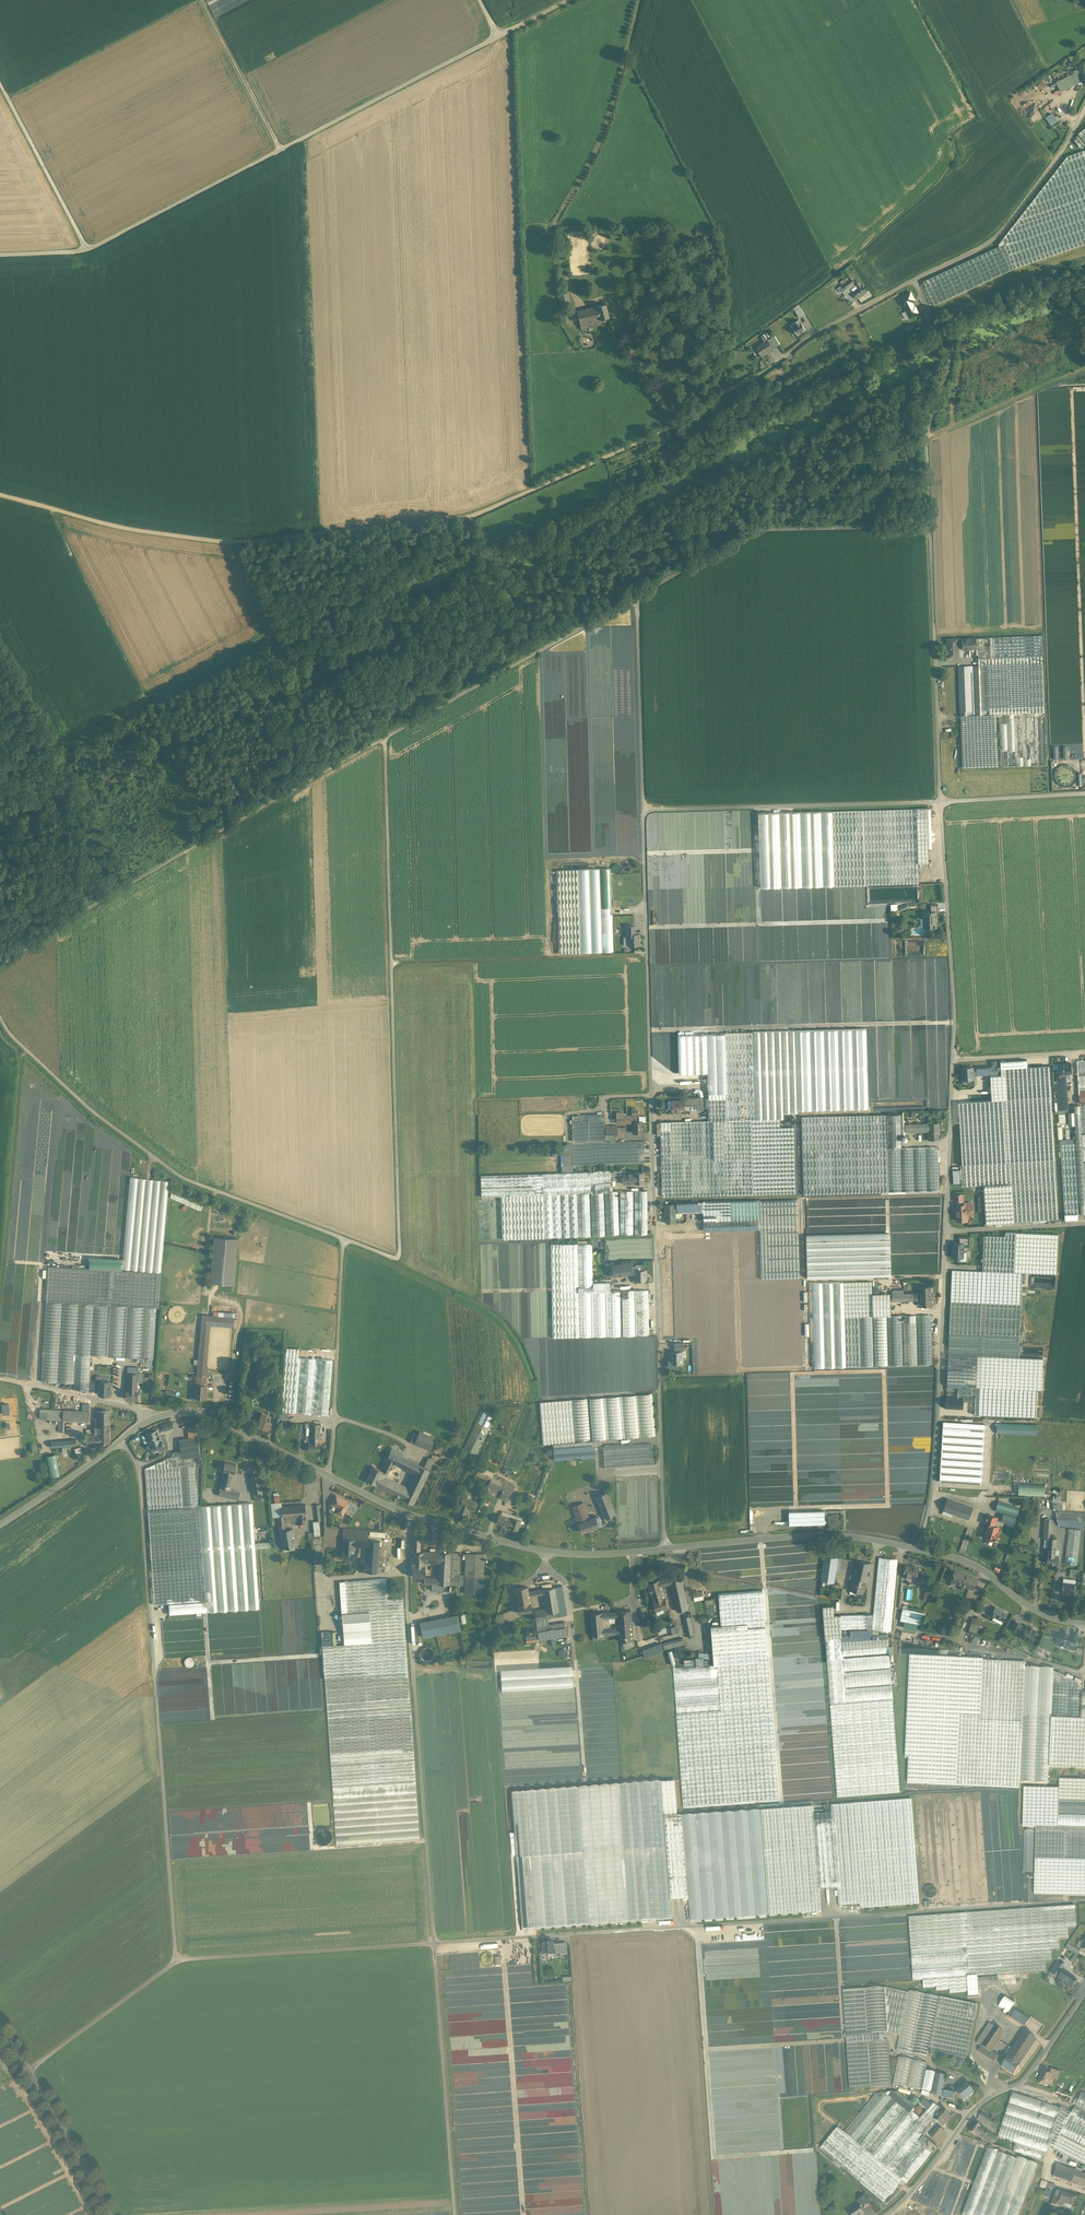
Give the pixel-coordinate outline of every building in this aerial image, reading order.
[(1075,73),(1056,82),(1060,90),(1079,81),(1075,73)] [(1051,113),(1046,117),(1050,122),(1053,120),(1055,118),(1051,113)] [(1084,151),(1084,150),(1067,156),(1003,238),(1014,269),(1084,244),(1084,151)] [(1003,238),(998,244),(999,246),(923,281),(935,305),(1014,269),(1003,238)] [(849,280),(847,277),(840,281),(842,283),(840,284),(841,286),(838,288),(841,292),(842,292),(849,287),(850,288),(856,284),(855,284),(858,282),(857,280),(854,282),(853,281),(853,280),(851,278),(849,280)] [(862,285),(859,281),(858,282),(855,284),(856,284),(850,288),(853,292),(857,298),(867,291),(862,285)] [(849,287),(842,292),(846,297),(853,292),(850,288),(849,287)] [(911,292),(899,298),(903,306),(905,306),(907,310),(914,306),(912,302),(915,300),(911,292)] [(568,293),(558,295),(561,306),(571,304),(568,293)] [(605,303),(597,305),(597,306),(600,319),(609,317),(605,303)] [(597,306),(577,310),(582,329),(602,324),(600,319),(597,306)] [(907,310),(906,310),(910,318),(919,313),(915,306),(914,306),(907,310)] [(798,310),(791,314),(795,319),(801,315),(798,310)] [(800,321),(792,326),(797,335),(806,329),(800,321)] [(764,341),(756,347),(762,356),(773,349),(773,348),(768,340),(764,334),(761,336),(764,341)] [(780,344),(775,336),(768,340),(773,348),(780,344)] [(786,377),(777,382),(779,387),(789,382),(786,377)] [(1059,421),(1071,419),(1070,409),(1063,410),(1064,413),(1063,414),(1064,415),(1059,415),(1059,421)] [(664,462),(653,467),(656,473),(667,468),(664,462)] [(1042,635),(990,637),(990,646),(980,647),(978,647),(979,665),(958,666),(960,715),(961,715),(963,767),(998,766),(996,714),(999,714),(1045,712),(1043,656),(1042,635)] [(990,637),(980,638),(980,647),(990,646),(990,637)] [(958,638),(947,639),(948,657),(959,657),(958,647),(958,638)] [(976,638),(962,638),(962,647),(963,649),(976,648),(976,647),(976,638)] [(1045,712),(999,714),(1001,766),(1047,764),(1045,712)] [(1069,746),(1053,746),(1053,759),(1069,759),(1069,746)] [(927,808),(864,810),(866,885),(919,883),(918,863),(929,863),(928,848),(932,848),(931,835),(927,835),(927,808)] [(864,810),(832,811),(834,886),(866,885),(864,810)] [(832,811),(759,813),(761,888),(834,886),(832,811)] [(611,868),(556,870),(559,953),(614,951),(611,868)] [(917,903),(908,904),(898,908),(899,911),(908,907),(910,906),(910,908),(917,907),(917,903)] [(931,912),(922,912),(923,918),(920,918),(920,927),(926,926),(926,927),(930,927),(936,927),(936,918),(937,918),(937,912),(937,911),(931,912)] [(628,945),(640,945),(639,934),(634,934),(633,925),(626,926),(626,937),(628,936),(628,945)] [(795,1030),(797,1110),(868,1108),(866,1028),(795,1030)] [(726,1093),(708,1094),(709,1120),(660,1122),(660,1123),(661,1135),(662,1196),(796,1193),(794,1127),(780,1127),(780,1119),(780,1118),(784,1118),(783,1113),(797,1113),(797,1110),(795,1030),(753,1031),(753,1032),(725,1033),(725,1034),(726,1093)] [(726,1093),(725,1034),(678,1035),(679,1073),(708,1073),(708,1094),(726,1093)] [(1049,1058),(1000,1060),(1001,1065),(1001,1074),(1002,1083),(1006,1083),(1006,1093),(1051,1090),(1049,1058)] [(1071,1063),(1059,1063),(1059,1073),(1066,1073),(1072,1073),(1071,1063)] [(993,1074),(1001,1074),(1001,1065),(998,1065),(994,1066),(972,1067),(973,1075),(993,1074)] [(972,1067),(962,1067),(963,1080),(973,1079),(973,1075),(972,1067)] [(1001,1074),(993,1074),(994,1084),(1002,1083),(1001,1074)] [(1059,1077),(1056,1077),(1057,1095),(1067,1095),(1066,1077),(1059,1077)] [(1002,1083),(994,1084),(994,1093),(1006,1093),(1006,1083),(1002,1083)] [(994,1093),(958,1095),(961,1144),(1053,1138),(1051,1090),(1006,1093),(994,1093)] [(685,1100),(669,1100),(668,1101),(668,1108),(669,1109),(677,1109),(677,1110),(686,1110),(686,1106),(689,1105),(689,1097),(685,1097),(685,1100)] [(697,1097),(689,1097),(689,1105),(697,1105),(697,1097)] [(1068,1101),(1058,1102),(1058,1110),(1068,1109),(1068,1101)] [(1074,1105),(1075,1112),(1076,1125),(1075,1125),(1077,1143),(1060,1144),(1064,1214),(1065,1214),(1077,1214),(1079,1214),(1084,1213),(1084,1196),(1084,1191),(1084,1190),(1084,1177),(1084,1175),(1083,1163),(1083,1161),(1082,1148),(1082,1147),(1081,1134),(1081,1132),(1081,1120),(1080,1117),(1080,1105),(1074,1105)] [(794,1121),(795,1119),(794,1117),(793,1115),(791,1114),(789,1113),(787,1114),(785,1115),(784,1117),(784,1119),(784,1121),(785,1123),(787,1124),(789,1124),(791,1124),(793,1123),(794,1121)] [(604,1114),(572,1115),(573,1164),(645,1162),(644,1141),(615,1142),(605,1142),(605,1134),(604,1114)] [(804,1194),(889,1192),(888,1148),(887,1114),(802,1116),(804,1194)] [(888,1148),(900,1147),(902,1147),(901,1114),(887,1114),(888,1148)] [(639,1115),(623,1115),(623,1122),(633,1122),(633,1133),(642,1132),(642,1127),(643,1127),(642,1124),(642,1121),(639,1121),(639,1115)] [(928,1122),(905,1123),(906,1132),(928,1131),(928,1122)] [(940,1122),(928,1122),(928,1131),(928,1140),(933,1140),(934,1140),(939,1139),(939,1131),(940,1131),(940,1122)] [(617,1125),(605,1125),(605,1134),(615,1134),(617,1134),(617,1125)] [(1053,1138),(961,1144),(964,1186),(984,1185),(986,1223),(1058,1219),(1053,1138)] [(561,1165),(572,1165),(572,1141),(567,1141),(561,1148),(561,1165)] [(902,1147),(900,1147),(901,1192),(939,1191),(938,1146),(902,1147)] [(901,1192),(900,1147),(888,1148),(889,1192),(901,1192)] [(625,1169),(612,1170),(612,1180),(623,1180),(622,1173),(625,1173),(625,1169)] [(612,1170),(480,1174),(481,1195),(500,1195),(502,1238),(544,1237),(543,1193),(542,1189),(595,1187),(594,1182),(612,1182),(612,1180),(612,1170)] [(625,1173),(622,1173),(623,1180),(623,1183),(644,1182),(644,1172),(633,1172),(625,1173)] [(169,1180),(130,1176),(123,1258),(122,1264),(123,1264),(123,1268),(153,1271),(161,1271),(169,1180)] [(612,1182),(594,1182),(595,1187),(542,1189),(543,1193),(589,1192),(590,1192),(603,1191),(605,1191),(613,1191),(612,1182)] [(603,1191),(590,1192),(592,1235),(605,1235),(603,1191)] [(613,1191),(605,1191),(606,1235),(619,1234),(617,1191),(613,1191)] [(647,1191),(634,1191),(635,1234),(647,1234),(647,1191)] [(589,1192),(543,1193),(544,1237),(590,1235),(589,1192)] [(620,1198),(620,1234),(633,1234),(633,1198),(620,1198)] [(704,1229),(704,1230),(705,1230),(760,1228),(762,1278),(800,1277),(797,1199),(759,1200),(759,1199),(731,1200),(733,1220),(703,1221),(704,1229)] [(703,1212),(703,1221),(733,1220),(731,1200),(703,1201),(703,1202),(703,1212)] [(680,1212),(703,1212),(703,1202),(687,1203),(687,1204),(680,1205),(680,1212)] [(676,1204),(665,1205),(665,1215),(666,1215),(667,1223),(676,1222),(676,1213),(680,1212),(680,1205),(676,1205),(676,1204)] [(972,1204),(956,1205),(957,1220),(967,1220),(967,1212),(973,1211),(972,1204)] [(984,1235),(983,1271),(1022,1273),(1057,1274),(1058,1234),(1005,1232),(1005,1236),(984,1235)] [(238,1238),(214,1236),(210,1282),(234,1284),(238,1238)] [(971,1236),(960,1236),(960,1243),(960,1245),(964,1246),(970,1246),(971,1236)] [(577,1242),(551,1243),(552,1336),(579,1336),(578,1292),(578,1286),(577,1242)] [(591,1242),(577,1242),(578,1286),(592,1286),(592,1282),(591,1242)] [(960,1243),(953,1242),(953,1257),(962,1257),(962,1252),(963,1252),(964,1246),(960,1245),(960,1243)] [(122,1264),(123,1258),(90,1256),(89,1268),(122,1270),(122,1264)] [(630,1263),(609,1264),(609,1275),(635,1274),(634,1270),(630,1270),(630,1263)] [(89,1268),(48,1266),(46,1301),(108,1304),(110,1305),(125,1305),(127,1306),(142,1306),(144,1306),(159,1307),(161,1272),(122,1270),(89,1268)] [(645,1270),(634,1270),(635,1274),(635,1281),(644,1280),(644,1273),(645,1273),(645,1270)] [(951,1301),(1021,1304),(1022,1273),(983,1271),(952,1270),(951,1301)] [(609,1281),(592,1282),(592,1286),(578,1286),(578,1292),(604,1291),(607,1291),(609,1291),(609,1281)] [(872,1281),(844,1282),(845,1317),(859,1316),(872,1316),(873,1316),(872,1293),(872,1281)] [(844,1282),(812,1283),(814,1367),(846,1366),(845,1317),(844,1282)] [(931,1286),(921,1286),(921,1293),(921,1298),(921,1305),(931,1305),(931,1292),(933,1292),(933,1287),(931,1287),(931,1286)] [(648,1290),(636,1290),(637,1335),(649,1334),(648,1290)] [(904,1293),(904,1290),(892,1290),(893,1301),(914,1300),(914,1298),(921,1298),(921,1293),(904,1293)] [(578,1292),(579,1336),(605,1335),(604,1291),(578,1292)] [(609,1291),(607,1291),(608,1335),(620,1335),(619,1291),(609,1291)] [(890,1293),(872,1293),(873,1316),(874,1316),(887,1316),(889,1316),(891,1316),(890,1293)] [(634,1297),(622,1297),(622,1335),(635,1335),(634,1297)] [(46,1301),(45,1301),(41,1380),(74,1382),(76,1353),(91,1354),(105,1355),(108,1304),(46,1301)] [(945,1370),(948,1370),(981,1371),(979,1402),(979,1413),(1016,1414),(1021,1304),(951,1301),(949,1355),(945,1355),(945,1370)] [(125,1305),(110,1305),(107,1355),(122,1356),(125,1305)] [(142,1306),(127,1306),(124,1356),(139,1357),(142,1306)] [(156,1307),(144,1306),(141,1357),(152,1358),(153,1358),(156,1307)] [(202,1314),(197,1375),(202,1375),(207,1319),(234,1322),(235,1317),(202,1314)] [(891,1316),(889,1316),(890,1365),(903,1365),(901,1315),(891,1316)] [(931,1315),(918,1315),(919,1364),(932,1364),(931,1315)] [(859,1316),(845,1317),(846,1366),(861,1366),(859,1316)] [(872,1316),(859,1316),(861,1366),(873,1366),(872,1316)] [(887,1316),(874,1316),(875,1366),(888,1365),(887,1316)] [(916,1322),(904,1323),(905,1365),(917,1364),(916,1322)] [(299,1348),(285,1347),(284,1355),(298,1356),(299,1348)] [(674,1351),(671,1351),(669,1353),(670,1359),(668,1361),(668,1365),(670,1367),(673,1367),(675,1365),(675,1362),(682,1362),(682,1351),(674,1351)] [(91,1354),(76,1353),(74,1382),(74,1389),(89,1390),(91,1354)] [(298,1356),(284,1355),(280,1410),(328,1414),(332,1359),(318,1358),(298,1356)] [(152,1358),(141,1357),(141,1367),(151,1367),(152,1358)] [(152,1370),(145,1369),(144,1388),(151,1388),(152,1370)] [(981,1371),(948,1370),(947,1386),(954,1387),(958,1387),(957,1398),(963,1398),(963,1394),(975,1395),(975,1401),(979,1402),(981,1371)] [(127,1372),(126,1390),(138,1390),(138,1381),(139,1372),(127,1372)] [(846,1374),(837,1374),(837,1386),(840,1386),(840,1384),(844,1384),(844,1383),(846,1383),(846,1374)] [(101,1380),(99,1380),(99,1383),(99,1392),(105,1393),(106,1394),(108,1394),(109,1393),(110,1391),(109,1390),(109,1386),(110,1386),(111,1381),(101,1380)] [(206,1384),(196,1383),(196,1389),(192,1389),(191,1397),(192,1398),(194,1399),(195,1398),(195,1396),(206,1397),(206,1389),(206,1384)] [(138,1390),(126,1390),(126,1398),(137,1398),(138,1391),(138,1390)] [(652,1393),(637,1394),(640,1436),(655,1435),(652,1393)] [(636,1395),(621,1396),(624,1437),(639,1436),(636,1395)] [(620,1396),(605,1397),(608,1438),(623,1437),(620,1396)] [(603,1397),(588,1398),(591,1440),(594,1439),(606,1439),(603,1397)] [(957,1398),(946,1397),(946,1407),(963,1408),(963,1401),(963,1398),(957,1398)] [(587,1398),(572,1399),(575,1441),(590,1440),(587,1398)] [(570,1399),(555,1400),(558,1442),(573,1441),(570,1399)] [(554,1400),(539,1401),(542,1443),(552,1442),(557,1442),(554,1400)] [(2,1403),(2,1414),(10,1413),(9,1403),(2,1403)] [(64,1409),(40,1408),(40,1418),(59,1419),(63,1419),(64,1409)] [(82,1410),(64,1409),(63,1419),(65,1419),(89,1421),(89,1411),(82,1410)] [(482,1409),(464,1446),(477,1453),(495,1415),(482,1409)] [(109,1410),(98,1410),(98,1417),(98,1422),(109,1422),(109,1410)] [(267,1413),(262,1412),(259,1420),(256,1419),(253,1427),(257,1429),(266,1433),(270,1424),(271,1421),(265,1419),(267,1413)] [(109,1422),(98,1422),(98,1417),(95,1417),(95,1433),(99,1433),(99,1439),(109,1437),(109,1422)] [(389,1424),(371,1418),(369,1423),(375,1425),(375,1424),(387,1429),(389,1424)] [(171,1420),(161,1424),(162,1427),(163,1430),(173,1426),(171,1420)] [(985,1424),(943,1421),(941,1466),(939,1466),(937,1489),(978,1492),(978,1491),(981,1491),(985,1424)] [(321,1423),(310,1423),(309,1432),(320,1432),(321,1423)] [(1037,1424),(997,1423),(997,1432),(1037,1434),(1037,1424)] [(198,1426),(187,1427),(189,1437),(199,1436),(198,1426)] [(153,1431),(142,1435),(145,1442),(149,1441),(152,1450),(164,1445),(165,1444),(165,1443),(163,1436),(161,1437),(158,1429),(153,1431)] [(419,1430),(414,1442),(420,1444),(425,1432),(419,1430)] [(320,1432),(309,1432),(309,1441),(308,1441),(308,1450),(320,1451),(321,1432),(320,1432)] [(435,1436),(425,1432),(420,1444),(430,1448),(435,1436)] [(99,1439),(99,1433),(95,1433),(92,1434),(87,1434),(86,1434),(87,1444),(109,1442),(109,1437),(99,1439)] [(198,1436),(179,1439),(181,1451),(181,1457),(194,1455),(200,1455),(199,1445),(198,1436)] [(557,1442),(552,1442),(553,1459),(561,1459),(561,1451),(571,1450),(574,1450),(594,1448),(594,1439),(575,1441),(573,1441),(558,1442),(557,1442)] [(652,1442),(603,1446),(604,1467),(653,1463),(652,1442)] [(403,1452),(392,1447),(390,1450),(401,1455),(403,1452)] [(594,1448),(574,1450),(575,1458),(579,1458),(579,1459),(581,1459),(580,1458),(595,1457),(594,1448)] [(388,1459),(383,1470),(388,1473),(393,1461),(401,1465),(405,1457),(401,1455),(390,1450),(387,1458),(388,1459)] [(571,1450),(561,1451),(561,1459),(572,1458),(571,1450)] [(926,1491),(927,1495),(930,1450),(924,1453),(927,1453),(924,1455),(923,1455),(918,1457),(921,1457),(921,1463),(919,1463),(921,1466),(918,1468),(921,1473),(920,1480),(923,1480),(922,1491),(922,1492),(922,1496),(925,1496),(926,1491)] [(179,1507),(148,1509),(154,1603),(169,1602),(206,1600),(202,1548),(201,1533),(199,1504),(198,1504),(183,1505),(180,1466),(195,1464),(194,1455),(181,1457),(181,1451),(172,1452),(172,1455),(145,1467),(148,1507),(179,1505),(179,1507)] [(49,1477),(59,1475),(57,1454),(46,1455),(49,1477)] [(428,1456),(424,1466),(430,1469),(434,1459),(431,1458),(428,1456)] [(418,1464),(408,1459),(407,1468),(415,1472),(418,1464)] [(235,1464),(225,1462),(224,1469),(233,1471),(235,1464)] [(195,1464),(180,1466),(183,1505),(198,1504),(195,1464)] [(407,1487),(396,1482),(391,1493),(413,1503),(430,1469),(424,1466),(418,1464),(415,1472),(407,1487)] [(383,1470),(374,1466),(372,1469),(380,1473),(386,1476),(388,1473),(383,1470)] [(546,1467),(536,1494),(540,1495),(549,1469),(546,1467)] [(233,1471),(224,1469),(220,1486),(230,1488),(233,1471)] [(380,1473),(372,1469),(367,1480),(375,1483),(380,1473)] [(828,1474),(828,1504),(859,1503),(865,1501),(862,1500),(860,1496),(860,1490),(859,1487),(855,1488),(854,1484),(855,1485),(861,1483),(854,1483),(853,1479),(847,1480),(847,1478),(854,1476),(850,1477),(844,1474),(843,1476),(838,1476),(838,1474),(841,1473),(840,1469),(838,1469),(836,1469),(837,1471),(831,1472),(837,1473),(836,1476),(834,1476),(828,1474)] [(386,1476),(380,1473),(375,1483),(374,1485),(391,1493),(396,1482),(397,1481),(386,1476)] [(259,1474),(251,1475),(253,1492),(261,1491),(259,1474)] [(1004,1475),(993,1475),(993,1485),(1004,1485),(1004,1475)] [(503,1481),(491,1476),(489,1482),(500,1487),(498,1491),(501,1493),(503,1488),(501,1487),(503,1482),(503,1481)] [(500,1487),(489,1482),(487,1486),(498,1491),(500,1487)] [(513,1487),(503,1482),(501,1487),(503,1488),(501,1493),(499,1497),(507,1500),(513,1487)] [(1045,1484),(1019,1483),(1018,1495),(1044,1496),(1045,1484)] [(230,1488),(220,1486),(218,1494),(229,1496),(238,1498),(240,1491),(230,1488)] [(498,1491),(487,1486),(486,1490),(499,1497),(501,1493),(498,1491)] [(261,1491),(253,1492),(255,1500),(262,1499),(261,1491)] [(607,1491),(596,1496),(605,1518),(615,1513),(607,1491)] [(349,1501),(336,1494),(331,1503),(337,1506),(335,1511),(342,1515),(346,1507),(353,1511),(357,1505),(349,1501)] [(469,1498),(463,1496),(460,1505),(461,1505),(459,1511),(466,1513),(467,1507),(474,1510),(477,1501),(469,1498)] [(1018,1500),(1014,1499),(1013,1505),(1020,1506),(1021,1497),(1018,1497),(1018,1500)] [(956,1502),(947,1499),(943,1510),(952,1513),(956,1502)] [(275,1502),(271,1502),(272,1516),(278,1516),(282,1515),(281,1505),(281,1501),(280,1501),(275,1502)] [(583,1501),(571,1506),(574,1513),(585,1508),(583,1501)] [(1019,1507),(998,1501),(995,1511),(1016,1517),(1019,1507)] [(971,1508),(956,1502),(952,1513),(968,1518),(971,1508)] [(250,1503),(235,1505),(239,1544),(254,1542),(250,1503)] [(305,1504),(282,1505),(281,1505),(282,1515),(282,1516),(285,1516),(286,1521),(298,1520),(298,1515),(306,1514),(305,1504)] [(233,1505),(219,1507),(223,1545),(238,1544),(233,1505)] [(217,1507),(205,1508),(207,1533),(209,1547),(221,1546),(217,1507)] [(585,1508),(574,1513),(578,1523),(581,1532),(593,1527),(594,1526),(597,1525),(598,1526),(600,1525),(601,1522),(599,1516),(596,1515),(594,1516),(591,1518),(589,1518),(589,1517),(585,1508)] [(825,1510),(789,1511),(789,1524),(825,1524),(825,1510)] [(1084,1513),(1054,1511),(1058,1526),(1083,1527),(1084,1513)] [(306,1514),(298,1515),(298,1520),(299,1522),(302,1522),(306,1522),(306,1514)] [(498,1514),(495,1522),(501,1524),(504,1515),(498,1514)] [(833,1514),(830,1515),(829,1517),(828,1519),(828,1522),(829,1525),(832,1527),(834,1527),(837,1527),(840,1525),(841,1522),(841,1520),(840,1517),(839,1515),(836,1514),(833,1514)] [(997,1517),(987,1514),(984,1522),(989,1524),(989,1523),(995,1525),(997,1517)] [(285,1516),(282,1516),(282,1515),(278,1516),(278,1522),(282,1539),(294,1537),(293,1528),(287,1529),(286,1521),(285,1516)] [(511,1518),(504,1515),(501,1524),(517,1529),(521,1520),(511,1516),(511,1518)] [(995,1525),(989,1523),(989,1524),(987,1529),(986,1529),(986,1532),(985,1537),(986,1538),(985,1543),(992,1545),(993,1540),(995,1540),(996,1535),(998,1536),(999,1532),(997,1532),(999,1526),(995,1525)] [(369,1529),(349,1528),(349,1537),(356,1537),(355,1546),(367,1547),(368,1539),(369,1529)] [(1081,1529),(1068,1528),(1064,1564),(1077,1565),(1081,1529)] [(431,1533),(413,1532),(413,1550),(420,1550),(420,1542),(431,1543),(431,1533)] [(349,1537),(343,1536),(342,1548),(355,1549),(355,1546),(356,1537),(349,1537)] [(294,1537),(282,1539),(283,1547),(296,1544),(294,1537)] [(1049,1537),(1048,1537),(1048,1542),(1046,1554),(1048,1554),(1054,1555),(1056,1538),(1049,1537)] [(368,1539),(367,1547),(366,1559),(365,1570),(377,1571),(379,1540),(368,1539)] [(209,1547),(202,1548),(206,1600),(207,1611),(259,1607),(255,1542),(254,1542),(239,1544),(238,1544),(223,1545),(221,1546),(209,1547)] [(318,1543),(312,1543),(314,1561),(320,1560),(318,1543)] [(355,1549),(342,1548),(341,1557),(356,1558),(356,1553),(355,1553),(355,1549)] [(420,1550),(413,1550),(412,1564),(425,1565),(425,1561),(438,1562),(439,1551),(420,1550)] [(450,1551),(439,1551),(438,1562),(438,1577),(437,1583),(439,1583),(443,1583),(449,1583),(450,1551)] [(460,1552),(450,1551),(449,1583),(459,1584),(459,1583),(459,1576),(460,1552)] [(484,1552),(465,1552),(465,1575),(484,1576),(484,1552)] [(1054,1555),(1048,1554),(1047,1562),(1057,1563),(1058,1555),(1054,1555)] [(837,1557),(825,1555),(821,1580),(834,1582),(837,1557)] [(898,1559),(879,1557),(873,1614),(872,1628),(872,1630),(891,1631),(898,1559)] [(912,1566),(919,1568),(920,1560),(914,1559),(912,1566)] [(871,1563),(857,1560),(853,1578),(855,1578),(867,1581),(867,1580),(871,1563)] [(425,1565),(412,1564),(412,1575),(424,1576),(425,1565)] [(912,1566),(905,1565),(903,1576),(907,1577),(907,1575),(909,1574),(917,1576),(919,1568),(912,1566)] [(1078,1570),(1069,1569),(1069,1576),(1078,1577),(1078,1570)] [(977,1579),(955,1571),(953,1576),(948,1574),(947,1578),(951,1580),(951,1581),(973,1589),(977,1579)] [(680,1574),(669,1577),(670,1583),(682,1580),(680,1574)] [(484,1576),(465,1575),(464,1592),(483,1593),(484,1576)] [(386,1577),(340,1580),(342,1612),(369,1610),(371,1628),(372,1641),(405,1639),(402,1597),(387,1598),(386,1577)] [(669,1577),(661,1578),(663,1586),(671,1584),(670,1583),(669,1577)] [(661,1578),(648,1582),(653,1600),(666,1597),(663,1586),(661,1578)] [(867,1581),(855,1578),(854,1581),(852,1580),(852,1581),(851,1582),(850,1586),(851,1587),(850,1590),(863,1593),(863,1592),(864,1592),(867,1581)] [(682,1580),(670,1583),(671,1584),(676,1611),(688,1609),(682,1580)] [(1074,1584),(1062,1582),(1061,1592),(1066,1592),(1066,1591),(1073,1592),(1074,1584)] [(560,1585),(554,1586),(558,1610),(564,1609),(560,1585)] [(527,1586),(515,1588),(517,1603),(530,1601),(529,1595),(528,1590),(527,1586)] [(554,1586),(542,1588),(543,1593),(546,1609),(546,1608),(547,1612),(558,1610),(554,1586)] [(763,1590),(719,1594),(721,1625),(765,1621),(763,1590)] [(666,1597),(653,1600),(656,1610),(657,1614),(663,1612),(664,1611),(663,1608),(669,1606),(666,1597)] [(265,1600),(265,1607),(287,1607),(287,1599),(265,1600)] [(206,1600),(169,1602),(169,1613),(207,1611),(206,1600)] [(530,1601),(517,1603),(517,1604),(519,1612),(532,1610),(530,1601)] [(833,1606),(823,1606),(830,1706),(847,1705),(843,1658),(843,1656),(842,1639),(841,1631),(841,1629),(872,1628),(873,1614),(834,1615),(833,1606)] [(1007,1613),(995,1606),(991,1614),(1003,1620),(1007,1613)] [(313,1627),(315,1627),(315,1607),(304,1607),(304,1614),(311,1614),(311,1620),(313,1620),(313,1627)] [(966,1608),(959,1607),(957,1615),(965,1617),(966,1608)] [(546,1609),(534,1610),(536,1619),(547,1617),(547,1612),(546,1608),(546,1609)] [(903,1608),(900,1620),(914,1623),(920,1624),(922,1625),(924,1613),(903,1608)] [(631,1609),(618,1610),(618,1616),(619,1622),(632,1621),(631,1609)] [(369,1610),(342,1612),(339,1615),(342,1618),(340,1621),(343,1624),(343,1629),(371,1628),(369,1610)] [(602,1612),(591,1613),(593,1635),(604,1634),(604,1627),(603,1617),(602,1612)] [(457,1613),(419,1621),(422,1636),(460,1628),(457,1613)] [(503,1616),(497,1617),(499,1628),(505,1627),(503,1616)] [(689,1616),(683,1617),(687,1632),(693,1631),(689,1616)] [(1021,1623),(1015,1620),(1011,1628),(1017,1631),(1018,1630),(1021,1624),(1021,1623)] [(565,1621),(554,1623),(556,1637),(567,1635),(565,1621)] [(632,1621),(619,1622),(619,1625),(604,1627),(604,1634),(620,1633),(620,1640),(634,1639),(632,1621)] [(721,1625),(711,1626),(713,1652),(767,1648),(765,1621),(721,1625)] [(554,1623),(537,1625),(539,1639),(556,1637),(554,1623)] [(1025,1626),(1021,1624),(1018,1630),(1022,1632),(1020,1635),(1030,1640),(1033,1635),(1034,1634),(1035,1633),(1035,1631),(1036,1630),(1032,1628),(1033,1627),(1030,1625),(1029,1626),(1026,1625),(1025,1626)] [(371,1628),(343,1629),(344,1643),(372,1641),(371,1628)] [(330,1630),(321,1631),(322,1645),(331,1644),(330,1630)] [(850,1631),(841,1631),(842,1639),(850,1639),(850,1636),(851,1635),(851,1634),(850,1634),(850,1631)] [(1063,1638),(1058,1637),(1055,1647),(1060,1648),(1060,1649),(1065,1651),(1065,1650),(1070,1651),(1070,1649),(1074,1651),(1075,1647),(1070,1645),(1072,1641),(1068,1640),(1069,1639),(1063,1637),(1063,1638)] [(682,1638),(663,1643),(664,1649),(683,1644),(682,1638)] [(888,1638),(851,1641),(850,1639),(842,1639),(843,1656),(889,1653),(889,1646),(888,1638)] [(331,1644),(322,1645),(323,1652),(332,1791),(416,1786),(405,1639),(372,1641),(344,1643),(331,1644)] [(660,1642),(642,1649),(645,1657),(656,1653),(655,1651),(663,1648),(660,1642)] [(434,1655),(434,1653),(434,1650),(432,1648),(430,1646),(427,1646),(424,1646),(422,1648),(421,1650),(420,1653),(421,1656),(422,1658),(424,1659),(427,1660),(430,1659),(432,1658),(434,1655)] [(685,1654),(685,1652),(685,1650),(683,1648),(682,1647),(679,1647),(677,1647),(675,1648),(674,1650),(674,1652),(674,1654),(676,1656),(677,1657),(680,1658),(682,1657),(683,1656),(685,1654)] [(767,1648),(713,1652),(714,1665),(703,1666),(697,1666),(673,1668),(677,1716),(772,1709),(767,1648)] [(949,1650),(939,1648),(938,1655),(947,1656),(949,1650)] [(671,1664),(676,1663),(672,1649),(667,1651),(671,1664)] [(712,1653),(699,1652),(699,1657),(696,1657),(697,1666),(703,1666),(703,1664),(703,1660),(704,1660),(703,1657),(712,1658),(712,1653)] [(889,1654),(843,1658),(844,1673),(891,1669),(889,1654)] [(1025,1668),(1025,1663),(983,1661),(909,1657),(905,1758),(908,1758),(907,1783),(1019,1788),(1019,1783),(1048,1784),(1048,1771),(1079,1773),(1081,1727),(1083,1727),(1080,1773),(1084,1774),(1084,1694),(1082,1694),(1082,1686),(1053,1672),(1053,1669),(1025,1668)] [(574,1671),(500,1674),(501,1692),(575,1689),(574,1671)] [(891,1671),(845,1674),(846,1689),(892,1685),(891,1671)] [(892,1687),(846,1690),(847,1705),(893,1702),(893,1701),(892,1687)] [(830,1706),(835,1769),(897,1765),(893,1702),(847,1705),(830,1706)] [(677,1716),(683,1809),(779,1802),(772,1709),(677,1716)] [(897,1765),(835,1769),(837,1797),(900,1793),(897,1765)] [(1058,1828),(1058,1815),(1058,1814),(1058,1801),(1084,1801),(1084,1780),(1059,1780),(1059,1789),(1023,1788),(1022,1827),(1035,1827),(1035,1859),(1084,1860),(1084,1828),(1058,1828)] [(675,1783),(661,1784),(670,1902),(688,1901),(682,1818),(678,1818),(675,1783)] [(661,1784),(577,1790),(588,1927),(672,1921),(670,1902),(661,1784)] [(416,1786),(332,1791),(336,1847),(419,1841),(416,1786)] [(911,1800),(852,1805),(860,1905),(859,1905),(860,1910),(919,1905),(911,1800)] [(1058,1801),(1058,1814),(1084,1814),(1084,1801),(1058,1801)] [(852,1805),(831,1806),(832,1815),(837,1890),(839,1907),(859,1905),(860,1905),(852,1805)] [(813,1808),(761,1812),(769,1917),(821,1913),(820,1891),(819,1891),(814,1816),(813,1808)] [(761,1812),(682,1818),(688,1901),(690,1923),(769,1917),(761,1812)] [(814,1816),(819,1891),(820,1891),(837,1890),(832,1815),(814,1816)] [(1058,1815),(1058,1828),(1084,1828),(1084,1816),(1058,1815)] [(1022,1873),(1033,1873),(1034,1832),(1023,1831),(1022,1873)] [(1035,1859),(1034,1895),(1084,1897),(1084,1860),(1035,1859)] [(1074,1907),(908,1918),(913,1981),(923,1981),(923,1988),(936,1987),(936,1991),(949,1990),(950,1993),(967,1992),(968,1998),(979,1997),(978,1987),(998,1986),(998,1978),(977,1979),(977,1977),(1045,1972),(1045,1962),(1051,1961),(1050,1951),(1059,1950),(1058,1940),(1068,1939),(1067,1928),(1076,1928),(1074,1907)] [(544,1947),(541,1947),(542,1957),(547,1957),(547,1959),(555,1958),(555,1956),(555,1953),(553,1953),(553,1947),(553,1946),(550,1946),(550,1947),(547,1947),(547,1946),(543,1946),(544,1947)] [(1080,1952),(1072,1947),(1070,1951),(1078,1955),(1080,1952)] [(1056,1962),(1049,1973),(1056,1979),(1056,1978),(1062,1971),(1064,1967),(1056,1962)] [(1076,1981),(1064,1973),(1059,1980),(1071,1989),(1076,1981)] [(884,1988),(864,1990),(843,1991),(849,2089),(871,2088),(891,2086),(888,2041),(884,2041),(884,2034),(887,2034),(899,2036),(908,1993),(884,1988)] [(978,2006),(939,1998),(908,1991),(908,1993),(899,2036),(896,2051),(927,2058),(928,2052),(933,2053),(943,2055),(966,2060),(978,2006)] [(1015,2003),(1005,1997),(999,2007),(1005,2011),(1003,2014),(1005,2015),(1007,2012),(1008,2013),(1015,2003)] [(1029,2019),(1016,2010),(1013,2014),(1010,2013),(1008,2016),(1024,2027),(1029,2019)] [(990,2024),(976,2044),(981,2047),(994,2027),(990,2024)] [(994,2027),(981,2047),(991,2054),(992,2052),(1005,2034),(994,2027)] [(1025,2033),(1013,2051),(1009,2049),(1005,2055),(1009,2057),(1008,2059),(1020,2067),(1037,2041),(1025,2033)] [(991,2054),(981,2047),(978,2052),(988,2058),(991,2054)] [(991,2054),(988,2058),(994,2063),(999,2056),(992,2052),(991,2054)] [(927,2064),(899,2058),(893,2084),(932,2092),(935,2074),(926,2072),(927,2064)] [(1020,2067),(1008,2059),(1002,2068),(1014,2076),(1020,2067)] [(1060,2073),(1051,2070),(1049,2075),(1052,2076),(1052,2077),(1058,2079),(1060,2073)] [(946,2076),(935,2074),(932,2092),(931,2095),(953,2100),(955,2093),(943,2091),(946,2076)] [(1047,2076),(1042,2074),(1038,2083),(1039,2084),(1041,2085),(1041,2084),(1048,2087),(1052,2077),(1052,2076),(1049,2075),(1047,2075),(1047,2076)] [(967,2085),(956,2094),(963,2102),(974,2093),(967,2085)] [(897,2092),(885,2094),(876,2094),(844,2133),(902,2181),(906,2184),(932,2152),(931,2152),(925,2147),(930,2141),(927,2139),(928,2137),(926,2135),(934,2125),(940,2129),(942,2127),(933,2120),(941,2111),(933,2104),(920,2119),(912,2112),(916,2108),(897,2092)] [(1061,2109),(1012,2093),(998,2138),(1015,2143),(1013,2152),(1043,2162),(1048,2147),(1060,2109),(1061,2109)] [(1083,2093),(1076,2106),(1084,2111),(1084,2094),(1083,2093)] [(1055,2102),(1042,2098),(1041,2102),(1054,2106),(1055,2102)] [(1075,2108),(1071,2115),(1061,2135),(1084,2147),(1084,2113),(1075,2108)] [(1060,2109),(1048,2147),(1053,2149),(1061,2135),(1071,2115),(1060,2109)] [(951,2118),(941,2110),(941,2111),(933,2120),(942,2127),(946,2122),(947,2123),(951,2118)] [(994,2122),(981,2113),(978,2118),(996,2130),(1000,2124),(995,2120),(994,2122)] [(988,2133),(974,2123),(969,2131),(976,2137),(977,2135),(984,2140),(988,2133)] [(940,2129),(934,2125),(926,2135),(928,2137),(937,2144),(946,2134),(940,2129)] [(902,2181),(844,2133),(837,2128),(819,2149),(884,2203),(902,2181)] [(995,2138),(988,2133),(984,2140),(992,2144),(993,2145),(997,2139),(995,2138)] [(1061,2135),(1053,2149),(1084,2166),(1084,2147),(1061,2135)] [(936,2147),(930,2141),(925,2147),(931,2152),(936,2147)] [(987,2150),(963,2214),(1019,2214),(1037,2165),(1018,2158),(1017,2161),(987,2150)] [(1057,2166),(1053,2178),(1084,2189),(1084,2175),(1057,2166)] [(1076,2197),(1060,2192),(1058,2198),(1056,2205),(1060,2206),(1062,2203),(1072,2206),(1076,2197)] [(864,2198),(858,2202),(862,2208),(863,2209),(869,2205),(864,2198)] [(847,2214),(848,2214),(863,2214),(860,2210),(862,2208),(860,2205),(857,2207),(858,2208),(847,2214)]
